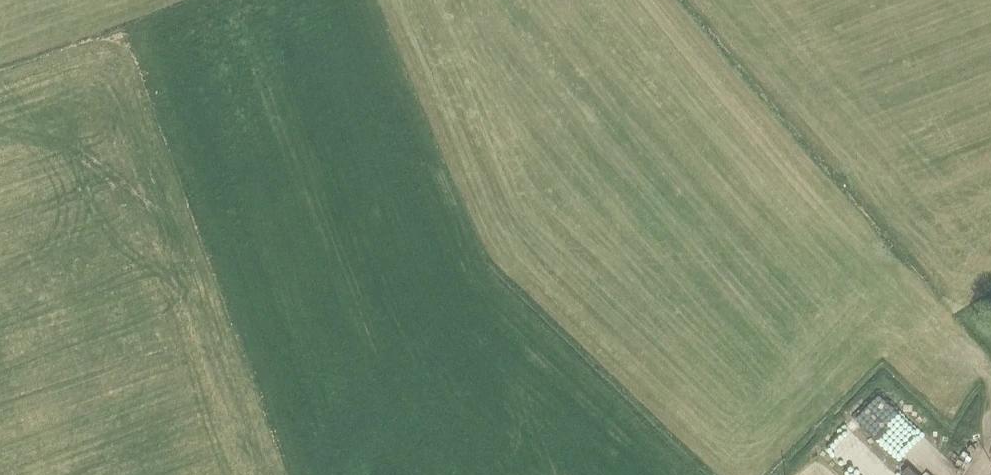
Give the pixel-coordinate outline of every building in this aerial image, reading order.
[(884,434),(907,409),(887,390),(864,416),(884,434)]
